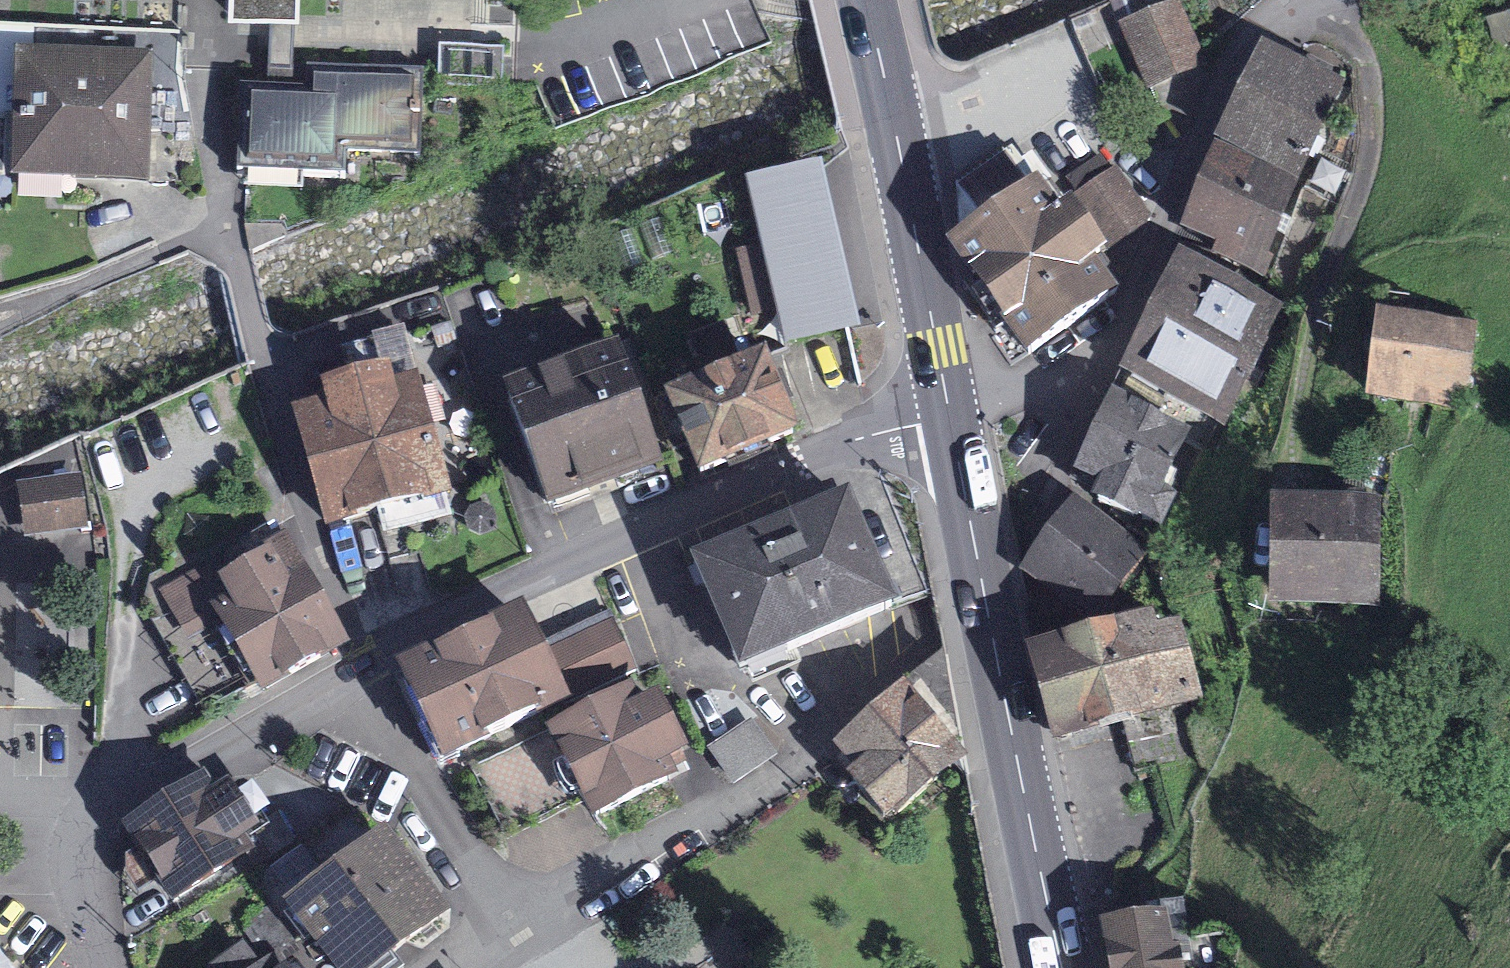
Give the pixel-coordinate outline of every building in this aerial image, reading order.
[(232,27),(299,28),(299,0),(233,0),(232,27)] [(1174,2),(1126,21),(1151,82),(1199,63),(1174,2)] [(1497,55),(1509,49),(1509,8),(1483,19),(1497,55)] [(1263,45),(1221,137),(1300,172),(1342,80),(1263,45)] [(151,57),(16,53),(13,181),(147,185),(151,57)] [(318,91),(247,90),(246,183),(340,185),(341,155),(415,156),(416,80),(319,79),(318,91)] [(1261,269),(1299,179),(1216,145),(1182,225),(1212,238),(1213,249),(1261,269)] [(816,176),(753,190),(786,339),(849,325),(816,176)] [(1050,184),(960,252),(1022,347),(1114,281),(1050,184)] [(1181,251),(1121,365),(1223,418),(1283,304),(1181,251)] [(1464,407),(1477,323),(1382,308),(1368,392),(1464,407)] [(300,405),(335,525),(442,494),(397,339),(344,354),(354,390),(300,405)] [(665,472),(623,353),(509,394),(551,513),(665,472)] [(763,364),(671,403),(701,473),(793,434),(763,364)] [(1115,386),(1068,474),(1157,522),(1175,490),(1161,482),(1190,427),(1115,386)] [(23,522),(25,535),(45,532),(88,526),(80,473),(17,483),(19,495),(23,522)] [(1274,494),(1272,599),(1380,601),(1382,496),(1274,494)] [(1076,499),(1023,565),(1087,617),(1141,551),(1076,499)] [(702,570),(744,669),(887,608),(846,509),(702,570)] [(147,603),(208,710),(332,640),(272,533),(147,603)] [(1035,640),(1060,734),(1202,696),(1181,616),(1160,621),(1151,609),(1035,640)] [(542,654),(525,618),(407,673),(447,757),(634,669),(611,621),(542,654)] [(839,758),(891,817),(959,760),(939,668),(839,758)] [(599,817),(680,776),(640,697),(479,779),(507,833),(587,792),(599,817)] [(752,716),(707,746),(734,785),(778,753),(752,716)] [(203,776),(132,822),(175,888),(246,842),(240,832),(250,825),(224,784),(213,791),(203,776)] [(296,899),(348,967),(354,967),(437,906),(383,835),(296,899)] [(1170,907),(1105,920),(1114,967),(1181,967),(1170,907)]
